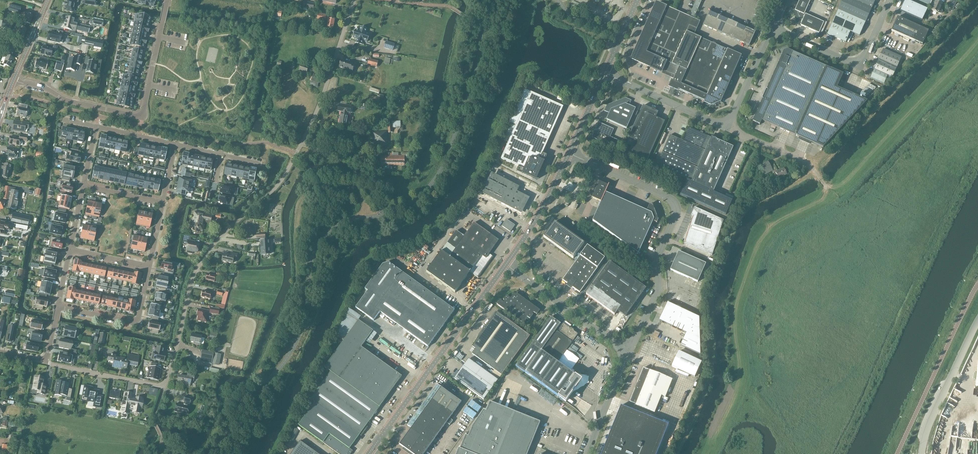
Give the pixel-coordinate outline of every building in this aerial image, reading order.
[(64,6),(65,6),(64,10),(73,12),(74,12),(75,8),(74,8),(75,2),(78,3),(78,0),(73,0),(73,1),(68,0),(66,0),(65,3),(64,3),(64,6)] [(819,33),(824,22),(804,14),(810,0),(809,0),(799,0),(795,10),(794,10),(794,12),(799,25),(800,26),(801,25),(819,33)] [(838,10),(827,34),(846,42),(850,32),(859,36),(875,0),(842,0),(838,10)] [(900,11),(922,21),(923,20),(926,11),(927,11),(927,10),(906,0),(905,0),(905,1),(900,10),(900,11)] [(918,0),(930,6),(930,5),(933,6),(931,10),(938,13),(940,13),(941,13),(942,13),(942,12),(942,11),(942,10),(940,9),(943,3),(935,0),(917,0),(918,0)] [(695,32),(700,21),(658,3),(633,59),(675,77),(671,86),(713,105),(721,102),(741,56),(699,38),(701,35),(695,32)] [(21,8),(10,4),(8,11),(19,14),(21,8)] [(755,32),(709,11),(703,25),(749,45),(749,46),(755,32)] [(33,16),(24,13),(21,21),(30,24),(33,16)] [(318,14),(317,20),(321,21),(320,25),(321,26),(324,27),(323,29),(329,30),(330,30),(329,30),(330,28),(333,28),(334,24),(335,25),(336,21),(335,21),(335,20),(329,19),(329,16),(318,14)] [(149,24),(149,22),(150,22),(151,18),(136,15),(136,16),(135,22),(149,24)] [(77,24),(73,23),(74,19),(66,17),(65,21),(64,24),(63,28),(71,30),(74,30),(75,30),(88,33),(90,27),(89,27),(77,24)] [(913,41),(922,45),(928,31),(897,17),(891,31),(886,43),(908,53),(913,41)] [(93,18),(92,24),(102,26),(103,20),(93,18)] [(1,31),(6,32),(6,28),(11,29),(13,23),(3,21),(1,31)] [(149,24),(135,22),(134,27),(148,30),(149,25),(149,24)] [(940,22),(934,28),(936,30),(942,24),(940,22)] [(23,39),(26,34),(28,30),(19,27),(15,36),(23,39)] [(148,30),(134,27),(133,33),(146,36),(148,30)] [(367,29),(361,27),(359,31),(356,30),(353,38),(357,39),(356,43),(362,45),(363,41),(367,42),(369,34),(366,33),(367,29)] [(56,34),(49,32),(47,40),(62,43),(64,35),(62,35),(63,32),(57,30),(56,34)] [(146,36),(133,33),(131,39),(145,42),(146,36)] [(103,42),(86,38),(84,44),(102,48),(103,42)] [(130,45),(144,48),(145,42),(131,39),(130,45)] [(384,48),(392,50),(394,44),(386,42),(384,48)] [(44,55),(47,56),(51,57),(52,53),(55,54),(56,50),(57,51),(58,47),(54,45),(53,49),(43,46),(41,54),(44,55)] [(762,120),(823,148),(867,101),(837,88),(839,83),(843,74),(834,70),(831,69),(830,69),(825,67),(826,66),(788,49),(784,51),(767,89),(766,89),(762,99),(752,121),(760,125),(762,120)] [(874,69),(888,75),(892,77),(901,57),(883,49),(874,69)] [(5,67),(5,66),(6,66),(10,67),(14,58),(11,57),(13,53),(5,50),(4,54),(5,55),(4,57),(3,57),(0,64),(0,66),(2,66),(3,67),(4,67),(5,67)] [(69,58),(66,69),(74,72),(74,71),(76,64),(80,66),(80,65),(81,58),(82,58),(74,56),(75,56),(74,59),(69,58)] [(45,70),(48,63),(47,63),(48,59),(41,57),(40,61),(37,60),(35,67),(45,70)] [(89,59),(86,58),(85,64),(88,65),(85,73),(93,75),(94,71),(95,71),(96,67),(95,67),(96,63),(89,61),(89,59)] [(367,65),(376,67),(378,61),(369,59),(367,65)] [(353,64),(353,63),(341,60),(339,67),(346,70),(352,72),(355,64),(353,64)] [(64,64),(57,62),(56,67),(58,68),(58,70),(61,72),(64,64)] [(300,70),(306,72),(308,66),(301,64),(300,70)] [(892,77),(888,75),(874,69),(870,77),(884,84),(885,82),(887,83),(892,77)] [(136,84),(137,78),(124,75),(122,81),(136,84)] [(122,81),(121,87),(135,90),(136,84),(122,81)] [(369,87),(355,83),(354,88),(368,92),(369,87)] [(121,87),(120,93),(134,96),(135,90),(121,87)] [(501,159),(534,173),(563,107),(531,92),(501,159)] [(120,93),(119,99),(132,102),(132,101),(133,99),(134,96),(120,93)] [(604,111),(609,113),(606,120),(627,128),(636,108),(629,105),(631,100),(626,98),(607,105),(604,111)] [(119,99),(118,104),(117,104),(116,105),(132,108),(132,104),(132,102),(119,99)] [(18,108),(19,108),(17,115),(26,117),(28,110),(27,109),(28,106),(19,104),(18,108)] [(339,124),(347,125),(349,113),(351,113),(352,106),(339,104),(338,111),(341,112),(339,124)] [(634,141),(629,154),(647,162),(665,122),(656,118),(658,112),(660,113),(656,111),(656,110),(655,111),(652,109),(652,108),(651,109),(643,106),(629,138),(634,141)] [(392,132),(392,127),(393,127),(393,132),(401,132),(400,127),(400,121),(391,122),(392,125),(387,125),(388,133),(392,132)] [(13,131),(24,133),(25,129),(28,129),(29,123),(23,122),(22,126),(20,125),(13,123),(13,127),(14,127),(13,131)] [(593,137),(607,144),(613,129),(599,123),(593,137)] [(59,131),(58,137),(66,139),(68,129),(63,128),(62,131),(59,131)] [(733,147),(716,140),(716,139),(716,138),(715,138),(715,137),(712,136),(712,138),(689,128),(683,141),(670,135),(656,166),(687,180),(680,194),(726,215),(732,200),(721,195),(713,192),(713,191),(732,150),(733,147)] [(386,141),(387,141),(387,131),(373,133),(374,146),(387,145),(386,141)] [(27,142),(28,136),(20,135),(19,138),(10,137),(9,144),(20,146),(20,141),(27,142)] [(128,142),(122,141),(120,151),(129,153),(131,147),(127,146),(128,142)] [(145,146),(140,144),(139,148),(135,148),(134,154),(143,156),(145,146)] [(14,149),(8,148),(7,152),(7,154),(6,154),(8,155),(8,157),(15,159),(15,158),(17,158),(18,153),(18,152),(19,153),(19,149),(14,148),(14,149)] [(78,153),(68,151),(66,160),(79,163),(80,157),(77,156),(78,153)] [(392,156),(392,153),(389,153),(389,156),(381,156),(381,165),(405,165),(405,156),(392,156)] [(196,156),(190,155),(190,154),(187,165),(193,167),(196,156)] [(201,157),(196,156),(193,167),(199,168),(201,157)] [(207,159),(201,157),(199,168),(205,169),(207,159)] [(205,169),(211,170),(213,160),(207,159),(205,169)] [(760,165),(765,175),(773,171),(774,173),(775,172),(779,179),(787,175),(783,168),(778,171),(774,164),(770,166),(768,161),(760,165)] [(62,171),(73,173),(74,173),(74,171),(75,167),(72,167),(73,164),(65,162),(65,165),(63,165),(62,171)] [(2,167),(0,177),(2,177),(2,178),(7,178),(8,171),(10,171),(11,165),(5,164),(4,168),(2,167)] [(233,165),(227,164),(225,174),(231,176),(233,165)] [(231,176),(237,177),(239,167),(233,165),(231,176)] [(237,177),(243,178),(245,168),(239,167),(237,177)] [(248,182),(249,179),(251,168),(251,169),(245,168),(243,178),(243,180),(248,182)] [(249,179),(255,181),(257,169),(251,168),(249,179)] [(487,170),(477,191),(522,214),(532,193),(487,170)] [(62,180),(69,181),(70,178),(73,179),(73,175),(74,173),(73,173),(62,171),(63,171),(62,177),(62,180)] [(178,184),(191,187),(192,181),(192,178),(184,176),(183,179),(180,178),(178,184)] [(160,181),(155,180),(153,191),(158,192),(159,186),(161,187),(162,182),(160,181)] [(61,181),(59,190),(71,193),(73,187),(69,186),(70,183),(61,181)] [(591,196),(592,198),(601,202),(601,203),(593,221),(638,254),(653,221),(657,223),(658,220),(653,206),(650,204),(647,211),(606,193),(609,184),(608,185),(599,182),(597,182),(591,196)] [(178,184),(178,185),(177,193),(186,195),(186,192),(189,193),(191,187),(178,184)] [(4,192),(4,193),(3,199),(9,200),(8,202),(6,202),(6,201),(0,200),(0,209),(4,210),(4,207),(7,207),(7,208),(16,210),(20,192),(15,191),(15,188),(5,186),(4,193),(4,192)] [(222,186),(220,193),(221,193),(233,196),(235,187),(234,187),(229,186),(229,188),(222,186)] [(280,188),(275,197),(281,200),(286,191),(280,188)] [(61,196),(59,202),(70,204),(72,198),(69,198),(69,195),(62,193),(61,196)] [(229,205),(231,197),(230,197),(220,195),(219,201),(221,201),(220,203),(229,205)] [(95,203),(88,201),(87,208),(93,209),(95,203)] [(70,204),(59,202),(58,208),(59,208),(58,211),(66,212),(66,209),(69,210),(70,204)] [(100,211),(102,204),(95,203),(93,209),(100,211)] [(694,216),(686,242),(686,243),(712,255),(723,220),(695,207),(691,215),(694,216)] [(87,208),(85,215),(92,216),(93,209),(87,208)] [(92,216),(99,218),(100,211),(93,209),(92,216)] [(64,215),(65,212),(57,211),(56,213),(56,214),(54,221),(65,223),(65,222),(66,220),(66,219),(66,218),(65,218),(66,216),(64,215)] [(146,213),(139,211),(137,218),(144,220),(146,213)] [(197,214),(195,214),(192,227),(192,230),(193,232),(196,232),(197,231),(198,229),(203,230),(204,225),(203,225),(204,220),(205,220),(210,221),(211,215),(197,212),(198,212),(197,214)] [(13,213),(11,221),(31,226),(33,217),(13,213)] [(151,221),(152,214),(146,213),(144,220),(151,221)] [(137,218),(136,225),(143,226),(144,220),(137,218)] [(143,226),(150,228),(151,221),(144,220),(143,226)] [(515,225),(507,220),(502,226),(510,232),(515,225)] [(0,234),(0,233),(4,234),(5,230),(9,231),(10,228),(11,228),(12,224),(0,221),(0,234)] [(478,278),(492,258),(493,257),(489,254),(499,240),(474,222),(464,236),(456,231),(447,243),(455,249),(450,257),(441,251),(428,269),(426,272),(455,293),(470,272),(478,278)] [(578,254),(580,252),(581,252),(584,249),(581,247),(584,243),(554,222),(543,237),(573,258),(576,254),(579,257),(580,255),(578,254)] [(60,228),(60,227),(61,225),(54,223),(54,226),(54,227),(52,226),(50,233),(61,236),(61,235),(61,234),(61,232),(62,232),(62,231),(61,231),(62,228),(60,228)] [(90,226),(83,225),(82,232),(88,233),(90,226)] [(255,231),(253,231),(254,226),(243,225),(243,236),(253,236),(253,233),(255,233),(255,231)] [(95,235),(97,228),(90,226),(88,233),(95,235)] [(87,240),(88,233),(82,232),(80,239),(83,239),(82,242),(86,243),(87,240)] [(87,240),(94,242),(95,235),(88,233),(87,240)] [(140,237),(134,236),(132,242),(139,244),(140,237)] [(200,245),(199,244),(195,243),(195,242),(191,241),(191,237),(185,236),(184,241),(188,242),(187,245),(186,250),(187,250),(187,253),(192,254),(193,252),(197,252),(198,252),(199,248),(200,245)] [(60,239),(51,237),(49,246),(61,249),(62,243),(59,242),(60,239)] [(146,245),(147,238),(140,237),(139,244),(146,245)] [(269,240),(261,241),(261,245),(261,248),(262,253),(262,254),(265,254),(267,254),(270,254),(270,249),(269,240)] [(132,242),(131,249),(138,251),(139,244),(132,242)] [(138,251),(144,252),(146,245),(139,244),(138,251)] [(584,250),(580,255),(579,257),(562,280),(580,293),(583,288),(601,263),(605,258),(587,246),(584,250)] [(56,259),(56,257),(57,253),(54,253),(55,250),(47,248),(47,251),(46,251),(45,257),(44,256),(44,257),(55,259),(56,259)] [(670,270),(698,282),(706,264),(679,251),(670,270)] [(222,261),(233,263),(234,259),(236,260),(238,254),(231,253),(231,256),(224,254),(222,261)] [(55,259),(44,257),(42,263),(44,263),(43,266),(51,267),(52,265),(55,265),(55,261),(56,259),(55,259)] [(165,263),(162,263),(161,269),(164,270),(164,272),(173,274),(175,265),(169,264),(169,263),(165,262),(165,263)] [(356,308),(374,321),(380,312),(428,347),(455,310),(389,262),(383,264),(365,289),(368,291),(356,308)] [(618,311),(626,317),(646,288),(610,262),(586,294),(615,315),(618,311)] [(55,276),(55,275),(56,275),(55,274),(55,272),(53,271),(53,270),(54,268),(46,266),(45,269),(45,270),(43,269),(42,277),(54,279),(55,279),(55,278),(55,276)] [(157,279),(157,281),(168,284),(169,278),(168,278),(169,275),(161,273),(161,276),(158,275),(157,279)] [(207,274),(206,280),(215,282),(217,283),(218,276),(216,276),(207,274)] [(41,282),(40,288),(51,290),(52,284),(49,283),(50,280),(42,279),(42,282),(41,282)] [(165,292),(166,289),(168,284),(157,281),(156,283),(155,287),(158,288),(158,291),(159,291),(165,292)] [(39,294),(39,296),(46,298),(47,295),(50,296),(51,290),(40,288),(39,293),(39,294)] [(159,294),(156,293),(156,294),(154,299),(165,302),(167,296),(166,296),(167,293),(165,292),(159,291),(159,294)] [(203,291),(202,297),(210,299),(212,293),(203,291)] [(499,304),(523,322),(526,319),(529,321),(531,319),(529,318),(533,312),(535,314),(538,310),(520,297),(520,296),(518,295),(517,294),(515,294),(514,294),(514,295),(513,295),(513,296),(510,299),(507,297),(503,302),(501,301),(499,304)] [(48,301),(35,298),(34,305),(36,305),(35,308),(43,310),(43,307),(47,307),(47,304),(48,301)] [(150,304),(149,310),(161,313),(162,307),(161,307),(161,304),(154,302),(153,305),(150,304)] [(659,320),(677,329),(686,311),(667,302),(659,320)] [(198,320),(207,322),(209,313),(219,314),(220,310),(214,308),(211,308),(210,311),(199,309),(198,313),(198,314),(198,313),(199,313),(198,320)] [(161,313),(149,310),(148,316),(151,317),(150,320),(158,321),(158,318),(159,319),(160,313),(161,313)] [(686,311),(677,329),(686,333),(680,345),(700,355),(699,317),(686,311)] [(475,349),(472,354),(502,375),(530,336),(497,312),(472,346),(475,349)] [(532,344),(516,366),(566,402),(578,384),(582,384),(584,385),(585,383),(588,383),(588,377),(573,373),(557,362),(578,334),(562,322),(560,324),(551,317),(532,344)] [(42,327),(43,324),(43,323),(39,323),(40,320),(32,318),(32,321),(31,321),(30,328),(41,330),(42,327)] [(324,367),(331,372),(331,371),(380,407),(402,376),(361,347),(373,331),(358,320),(324,367)] [(149,322),(148,328),(151,329),(150,332),(158,334),(159,331),(161,324),(149,322)] [(13,343),(16,327),(11,326),(10,326),(9,327),(8,327),(6,333),(8,334),(7,341),(8,341),(13,343)] [(76,329),(65,327),(64,334),(63,336),(74,339),(75,336),(78,337),(79,330),(76,330),(76,329)] [(38,333),(36,333),(36,331),(28,329),(27,332),(31,332),(30,340),(31,340),(30,340),(41,342),(42,335),(43,335),(43,334),(38,333)] [(106,334),(100,333),(98,343),(104,344),(106,334)] [(190,341),(194,342),(194,344),(200,345),(202,336),(192,334),(190,341)] [(61,340),(59,348),(68,350),(68,352),(76,353),(77,350),(70,349),(72,342),(61,340)] [(32,342),(28,341),(25,341),(24,345),(27,345),(26,350),(37,352),(38,346),(32,345),(32,342)] [(151,359),(164,362),(165,354),(162,354),(163,348),(157,347),(156,352),(153,352),(151,359)] [(202,350),(202,352),(201,355),(200,362),(212,364),(214,353),(202,350)] [(58,356),(57,361),(62,362),(71,364),(73,356),(76,357),(77,353),(64,351),(63,354),(60,353),(59,356),(58,356)] [(702,362),(679,351),(672,366),(695,377),(702,362)] [(215,353),(212,364),(218,365),(219,358),(221,358),(221,354),(215,353)] [(107,361),(113,362),(112,367),(118,368),(119,367),(126,368),(127,364),(137,366),(139,357),(128,355),(127,360),(115,358),(115,356),(109,355),(107,361)] [(452,377),(484,400),(498,380),(469,359),(459,373),(457,371),(452,377)] [(152,362),(151,366),(148,378),(157,380),(159,368),(157,368),(157,363),(152,362)] [(643,368),(630,402),(636,404),(636,405),(655,413),(669,378),(649,370),(649,371),(643,368)] [(331,372),(311,400),(315,403),(298,425),(339,453),(351,453),(353,451),(350,448),(360,435),(361,436),(368,427),(366,426),(380,407),(331,371),(331,372)] [(177,382),(183,383),(183,385),(190,386),(191,380),(193,381),(194,375),(187,374),(187,377),(179,375),(177,382)] [(43,383),(44,378),(35,376),(32,390),(38,391),(37,393),(44,395),(46,386),(43,385),(43,383)] [(65,382),(62,381),(58,381),(57,380),(57,382),(55,390),(54,395),(55,395),(61,396),(62,396),(71,398),(71,396),(72,390),(72,389),(68,389),(69,384),(69,383),(65,382)] [(400,444),(408,451),(407,452),(409,453),(424,453),(461,402),(441,387),(437,384),(422,405),(407,425),(411,428),(400,444)] [(93,390),(92,390),(92,389),(90,389),(90,387),(84,386),(84,387),(81,386),(80,395),(82,395),(81,400),(89,402),(89,403),(96,404),(95,407),(100,408),(102,397),(98,396),(99,391),(93,390)] [(111,391),(109,398),(119,400),(120,393),(119,392),(119,393),(115,392),(115,390),(114,390),(114,391),(111,391)] [(123,399),(122,406),(129,407),(128,409),(129,410),(134,410),(133,412),(139,413),(140,408),(141,408),(143,400),(142,400),(142,399),(141,398),(141,399),(137,398),(136,397),(136,398),(131,397),(132,394),(126,393),(124,392),(124,393),(126,393),(125,399),(123,399)] [(191,398),(185,396),(183,401),(184,401),(183,405),(176,403),(174,411),(177,412),(177,413),(177,414),(180,414),(181,414),(181,413),(188,415),(190,407),(189,407),(190,403),(191,398)] [(601,453),(657,453),(669,425),(621,406),(601,453)] [(291,453),(324,453),(302,438),(291,453)]
